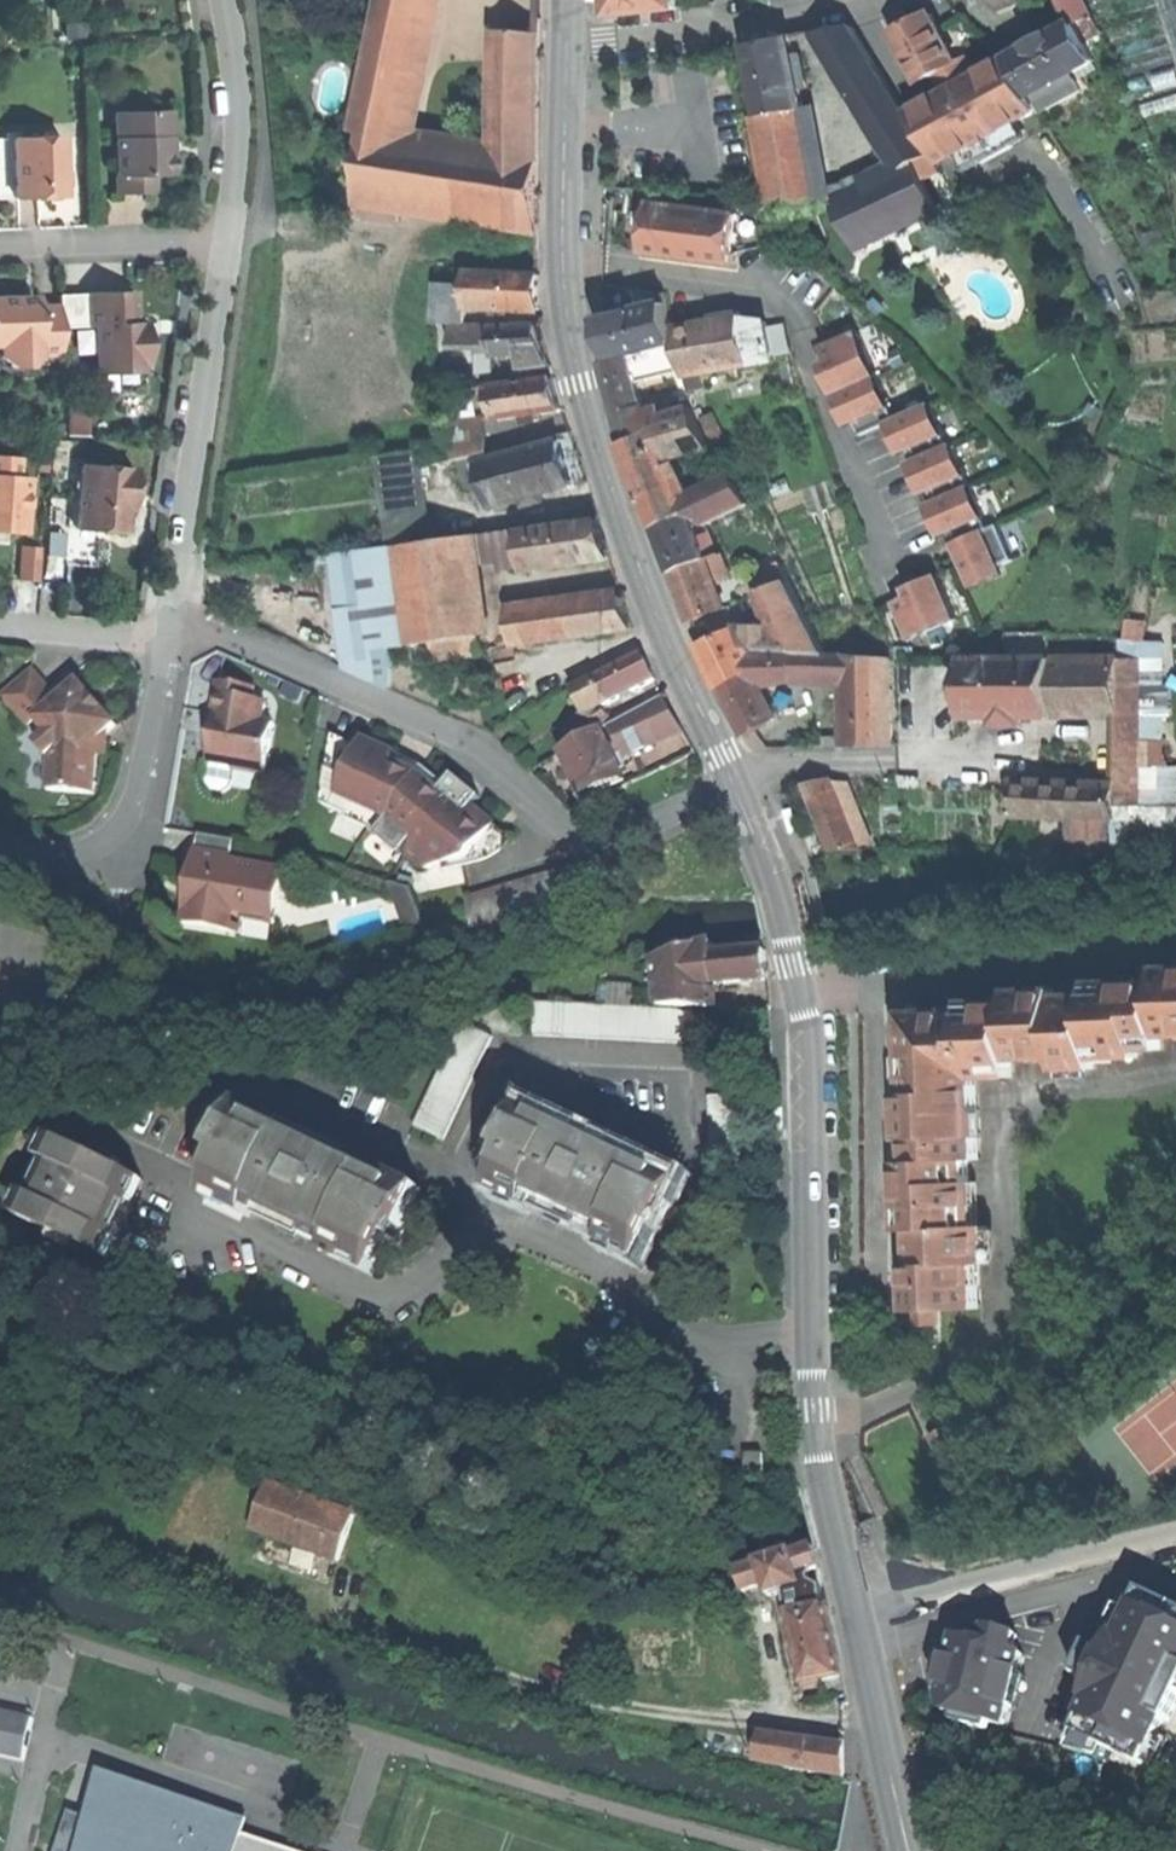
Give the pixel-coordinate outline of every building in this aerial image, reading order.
[(439,0),(382,0),(378,19),(433,30),(439,0)] [(610,16),(678,7),(677,0),(609,0),(610,16)] [(998,11),(1023,0),(994,0),(998,11)] [(1094,15),(1086,0),(1064,0),(1076,24),(1094,15)] [(1175,51),(1175,0),(1161,0),(1175,51)] [(912,22),(894,31),(920,81),(935,73),(945,91),(976,75),(965,55),(958,59),(932,11),(912,22)] [(1103,33),(1094,15),(1076,24),(1085,42),(1103,33)] [(420,92),(433,30),(378,19),(365,81),(420,92)] [(1032,92),(1073,72),(1095,62),(1085,42),(1076,24),(1036,44),(1009,58),(1029,94),(1032,92)] [(878,121),(905,104),(854,25),(823,30),(878,121)] [(500,186),(539,192),(542,35),(504,32),(500,152),(500,186)] [(804,107),(801,90),(794,55),(791,36),(769,41),(747,45),(760,116),(804,107)] [(794,55),(801,90),(808,88),(801,54),(794,55)] [(1009,58),(976,75),(945,91),(908,110),(934,152),(941,166),(977,146),(986,162),(1017,145),(1007,127),(1038,109),(1029,94),(1009,58)] [(1082,90),(1073,72),(1032,92),(1042,111),(1082,90)] [(410,139),(420,92),(365,81),(355,129),(369,133),(410,139)] [(916,161),(930,154),(934,152),(908,110),(905,104),(878,121),(906,166),(916,161)] [(817,207),(804,107),(760,116),(753,117),(769,216),(817,207)] [(113,115),(116,195),(130,195),(153,194),(152,177),(170,176),(168,113),(113,115)] [(359,197),(402,203),(467,213),(476,149),(410,139),(369,133),(359,197)] [(12,140),(15,199),(36,199),(62,198),(59,138),(12,140)] [(500,152),(476,149),(467,213),(539,224),(539,192),(500,186),(500,152)] [(939,173),(930,154),(916,161),(924,180),(939,173)] [(938,209),(924,180),(916,161),(906,166),(833,200),(856,248),(938,209)] [(400,221),(402,203),(359,197),(357,215),(400,221)] [(738,215),(652,203),(649,228),(646,252),(732,264),(738,215)] [(468,269),(468,284),(467,306),(538,309),(539,291),(540,272),(468,269)] [(466,323),(467,306),(468,284),(437,283),(435,323),(452,323),(466,323)] [(635,290),(639,311),(652,308),(668,304),(666,294),(635,290)] [(88,296),(89,330),(95,330),(96,375),(143,374),(142,364),(147,364),(147,338),(139,338),(139,324),(135,324),(134,295),(110,296),(88,296)] [(59,331),(89,330),(88,296),(58,297),(58,310),(59,331)] [(59,331),(58,310),(34,310),(34,300),(1,301),(0,301),(0,348),(1,360),(12,371),(25,370),(36,357),(60,356),(59,331)] [(652,308),(661,348),(677,344),(674,329),(668,304),(652,308)] [(612,360),(661,348),(652,308),(639,311),(602,320),(607,342),(612,360)] [(698,324),(741,318),(740,312),(717,315),(697,318),(698,324)] [(685,376),(751,365),(741,318),(698,324),(674,329),(677,344),(684,370),(685,376)] [(768,323),(741,318),(751,365),(776,360),(768,323)] [(461,345),(495,345),(495,326),(495,323),(466,323),(452,323),(452,345),(461,345)] [(540,326),(495,326),(495,345),(496,354),(503,354),(510,353),(522,352),(547,350),(543,338),(540,326)] [(918,464),(967,582),(1012,564),(997,528),(988,531),(953,446),(949,448),(932,406),(896,420),(860,332),(824,347),(861,437),(896,423),(914,465),(918,464)] [(615,412),(641,406),(635,382),(684,370),(677,344),(661,348),(612,360),(603,362),(610,389),(615,412)] [(496,354),(495,345),(461,345),(463,378),(487,375),(484,355),(496,354)] [(552,366),(547,350),(522,352),(524,370),(552,366)] [(555,379),(492,388),(495,403),(498,421),(521,417),(538,414),(564,410),(559,393),(555,379)] [(495,403),(492,388),(479,390),(482,405),(495,403)] [(647,404),(641,406),(615,412),(619,429),(623,443),(650,432),(651,435),(654,434),(651,419),(647,404)] [(693,408),(651,419),(654,434),(666,459),(711,448),(693,408)] [(539,420),(538,414),(521,417),(522,423),(539,420)] [(52,433),(89,432),(88,416),(52,417),(52,433)] [(449,444),(487,438),(484,418),(446,423),(449,444)] [(683,497),(682,494),(678,485),(673,487),(651,435),(650,432),(623,443),(634,476),(647,511),(683,497)] [(490,453),(487,438),(449,444),(420,449),(424,469),(490,453)] [(561,439),(479,462),(492,507),(573,484),(567,462),(561,439)] [(424,469),(420,449),(375,456),(391,546),(397,545),(421,542),(431,540),(418,470),(424,469)] [(2,543),(2,533),(23,534),(25,480),(14,480),(15,460),(0,460),(0,543),(2,543)] [(78,467),(75,531),(96,532),(108,533),(121,533),(122,510),(126,510),(126,494),(132,494),(133,470),(78,467)] [(732,471),(682,494),(683,497),(647,511),(654,529),(689,515),(702,518),(706,525),(750,505),(732,471)] [(697,535),(695,528),(689,515),(654,529),(663,552),(672,572),(706,559),(697,535)] [(598,519),(521,529),(526,569),(610,557),(604,539),(598,519)] [(695,528),(697,535),(703,533),(700,526),(695,528)] [(94,563),(96,532),(75,531),(65,531),(64,562),(94,563)] [(421,542),(435,641),(437,658),(485,652),(469,535),(431,540),(421,542)] [(397,545),(411,644),(435,641),(421,542),(397,545)] [(391,546),(360,550),(362,568),(373,649),(387,647),(411,644),(397,545),(391,546)] [(336,572),(362,568),(360,550),(334,554),(336,572)] [(706,559),(715,581),(729,575),(720,553),(706,559)] [(725,606),(715,581),(706,559),(672,572),(682,597),(690,620),(725,606)] [(766,569),(774,587),(790,581),(781,563),(766,569)] [(373,649),(362,568),(336,572),(351,669),(391,687),(387,647),(373,649)] [(764,591),(774,587),(766,569),(746,578),(755,599),(766,595),(764,591)] [(814,628),(790,581),(774,587),(764,591),(766,595),(781,627),(814,628)] [(893,604),(907,640),(954,621),(940,586),(893,604)] [(511,612),(511,616),(515,645),(634,628),(623,595),(511,612)] [(501,646),(515,645),(511,616),(497,617),(501,646)] [(720,688),(752,673),(761,668),(753,651),(752,648),(741,627),(699,645),(710,668),(720,688)] [(752,648),(771,649),(772,627),(741,627),(752,648)] [(814,628),(781,627),(772,627),(771,649),(826,651),(814,628)] [(841,674),(841,655),(753,651),(761,668),(752,673),(756,682),(792,676),(826,678),(841,674)] [(890,659),(841,655),(841,674),(843,745),(893,745),(890,659)] [(643,656),(597,680),(609,703),(655,679),(650,669),(643,656)] [(1051,715),(1060,657),(964,656),(963,716),(1013,716),(1051,715)] [(1117,657),(1060,657),(1051,715),(1117,715),(1117,657)] [(1140,657),(1117,657),(1117,715),(1117,788),(1117,805),(1132,805),(1140,805),(1140,657)] [(756,682),(752,673),(720,688),(732,714),(742,734),(774,719),(756,682)] [(30,728),(37,722),(49,735),(38,745),(51,758),(49,794),(95,796),(96,755),(97,741),(108,733),(115,727),(80,685),(59,704),(32,674),(4,699),(30,728)] [(609,703),(597,680),(573,692),(585,715),(609,703)] [(230,770),(266,774),(273,725),(261,724),(263,707),(252,705),(254,691),(219,686),(213,729),(208,767),(211,767),(230,770)] [(611,727),(625,755),(679,726),(671,711),(664,699),(611,727)] [(599,712),(586,718),(594,733),(607,726),(599,712)] [(585,737),(594,733),(586,718),(585,715),(576,719),(585,737)] [(613,761),(625,755),(611,727),(599,734),(613,761)] [(108,746),(108,733),(97,741),(96,755),(107,755),(108,746)] [(623,782),(613,761),(599,734),(568,750),(590,797),(623,782)] [(368,827),(423,871),(466,861),(482,844),(494,828),(472,809),(480,799),(452,779),(445,787),(419,769),(413,784),(388,773),(391,765),(359,751),(331,740),(321,806),(368,827)] [(362,743),(359,751),(391,765),(388,773),(413,784),(419,769),(401,761),(362,743)] [(228,790),(230,770),(211,767),(208,787),(212,795),(221,796),(228,790)] [(828,778),(804,784),(830,850),(859,849),(828,778)] [(1012,818),(1117,818),(1117,805),(1117,788),(1012,788),(1012,818)] [(1132,818),(1132,805),(1117,805),(1117,818),(1132,818)] [(791,808),(786,810),(795,834),(804,831),(798,813),(796,807),(791,808)] [(504,836),(494,828),(482,844),(491,851),(504,836)] [(198,837),(195,855),(231,860),(234,843),(198,837)] [(188,901),(184,926),(232,934),(237,905),(279,912),(285,873),(230,865),(231,860),(195,855),(191,884),(194,885),(192,901),(188,901)] [(286,863),(285,873),(279,912),(277,924),(245,919),(242,935),(278,941),(290,928),(298,874),(292,864),(286,863)] [(466,901),(476,933),(583,901),(574,869),(466,901)] [(178,899),(188,901),(192,901),(194,885),(191,884),(180,883),(179,891),(178,899)] [(394,894),(400,914),(417,908),(411,889),(394,894)] [(277,924),(279,912),(237,905),(232,934),(242,935),(245,919),(277,924)] [(423,925),(417,908),(400,914),(406,931),(423,925)] [(714,943),(707,945),(710,986),(715,986),(712,956),(715,956),(714,943)] [(710,986),(707,945),(655,959),(659,1008),(710,1010),(710,986)] [(766,952),(715,956),(712,956),(715,986),(768,982),(767,968),(766,952)] [(1015,1068),(1015,1059),(1060,1058),(1060,1070),(1097,1069),(1097,1058),(1141,1057),(1141,1050),(1164,1049),(1164,1036),(1175,1036),(1175,967),(1160,968),(1161,979),(1093,981),(1093,988),(1074,988),(1013,990),(1013,1002),(974,1003),(951,1004),(951,1009),(907,1011),(910,1093),(905,1093),(906,1139),(910,1139),(981,1137),(979,1077),(979,1069),(1015,1068)] [(636,992),(608,990),(607,1004),(635,1005),(636,992)] [(659,1008),(535,1003),(534,1036),(715,1044),(716,1011),(710,1010),(659,1008)] [(462,1024),(414,1129),(444,1143),(493,1038),(462,1024)] [(1015,1076),(1015,1068),(979,1069),(979,1077),(1015,1076)] [(687,1182),(529,1108),(505,1159),(511,1162),(499,1188),(516,1196),(515,1199),(533,1207),(536,1202),(558,1212),(554,1218),(587,1233),(628,1253),(630,1249),(645,1256),(658,1230),(663,1233),(687,1182)] [(423,1193),(245,1110),(221,1162),(227,1165),(212,1197),(254,1216),(257,1211),(280,1221),(277,1227),(309,1242),(356,1264),(357,1261),(379,1272),(392,1242),(399,1245),(423,1193)] [(981,1158),(981,1137),(910,1139),(910,1160),(970,1158),(981,1158)] [(143,1183),(58,1144),(22,1221),(108,1261),(118,1239),(111,1236),(119,1220),(127,1203),(133,1205),(143,1183)] [(971,1182),(970,1158),(910,1160),(901,1161),(904,1230),(910,1230),(911,1276),(912,1311),(915,1311),(940,1310),(981,1309),(980,1263),(991,1263),(990,1226),(978,1226),(976,1182),(971,1182)] [(941,1323),(940,1310),(915,1311),(915,1324),(941,1323)] [(763,1455),(746,1456),(748,1483),(765,1483),(763,1455)] [(265,1537),(297,1549),(300,1539),(325,1548),(322,1558),(338,1563),(354,1520),(347,1517),(340,1515),(269,1489),(253,1533),(255,1533),(265,1537)] [(257,1558),(265,1537),(255,1533),(247,1554),(257,1558)] [(308,1552),(322,1558),(325,1548),(300,1539),(297,1549),(308,1552)] [(769,1589),(781,1585),(822,1572),(814,1548),(738,1571),(746,1594),(769,1589)] [(787,1617),(827,1608),(822,1572),(781,1585),(787,1617)] [(971,1694),(1031,1698),(1042,1582),(980,1598),(974,1667),(971,1694)] [(772,1599),(769,1589),(746,1594),(749,1605),(772,1599)] [(1127,1753),(1175,1628),(1175,1621),(1097,1590),(1046,1722),(1127,1753)] [(831,1608),(827,1608),(787,1617),(801,1685),(845,1676),(837,1639),(831,1608)] [(1026,1747),(1031,1698),(971,1694),(971,1696),(968,1722),(967,1736),(1026,1747)] [(959,1721),(968,1722),(971,1696),(961,1695),(959,1721)] [(25,1759),(33,1718),(0,1711),(0,1754),(25,1759)] [(788,1743),(767,1739),(763,1764),(846,1778),(846,1764),(845,1751),(825,1748),(825,1746),(788,1741),(788,1743)] [(244,1836),(249,1823),(100,1773),(91,1818),(84,1850),(287,1850),(244,1836)]
